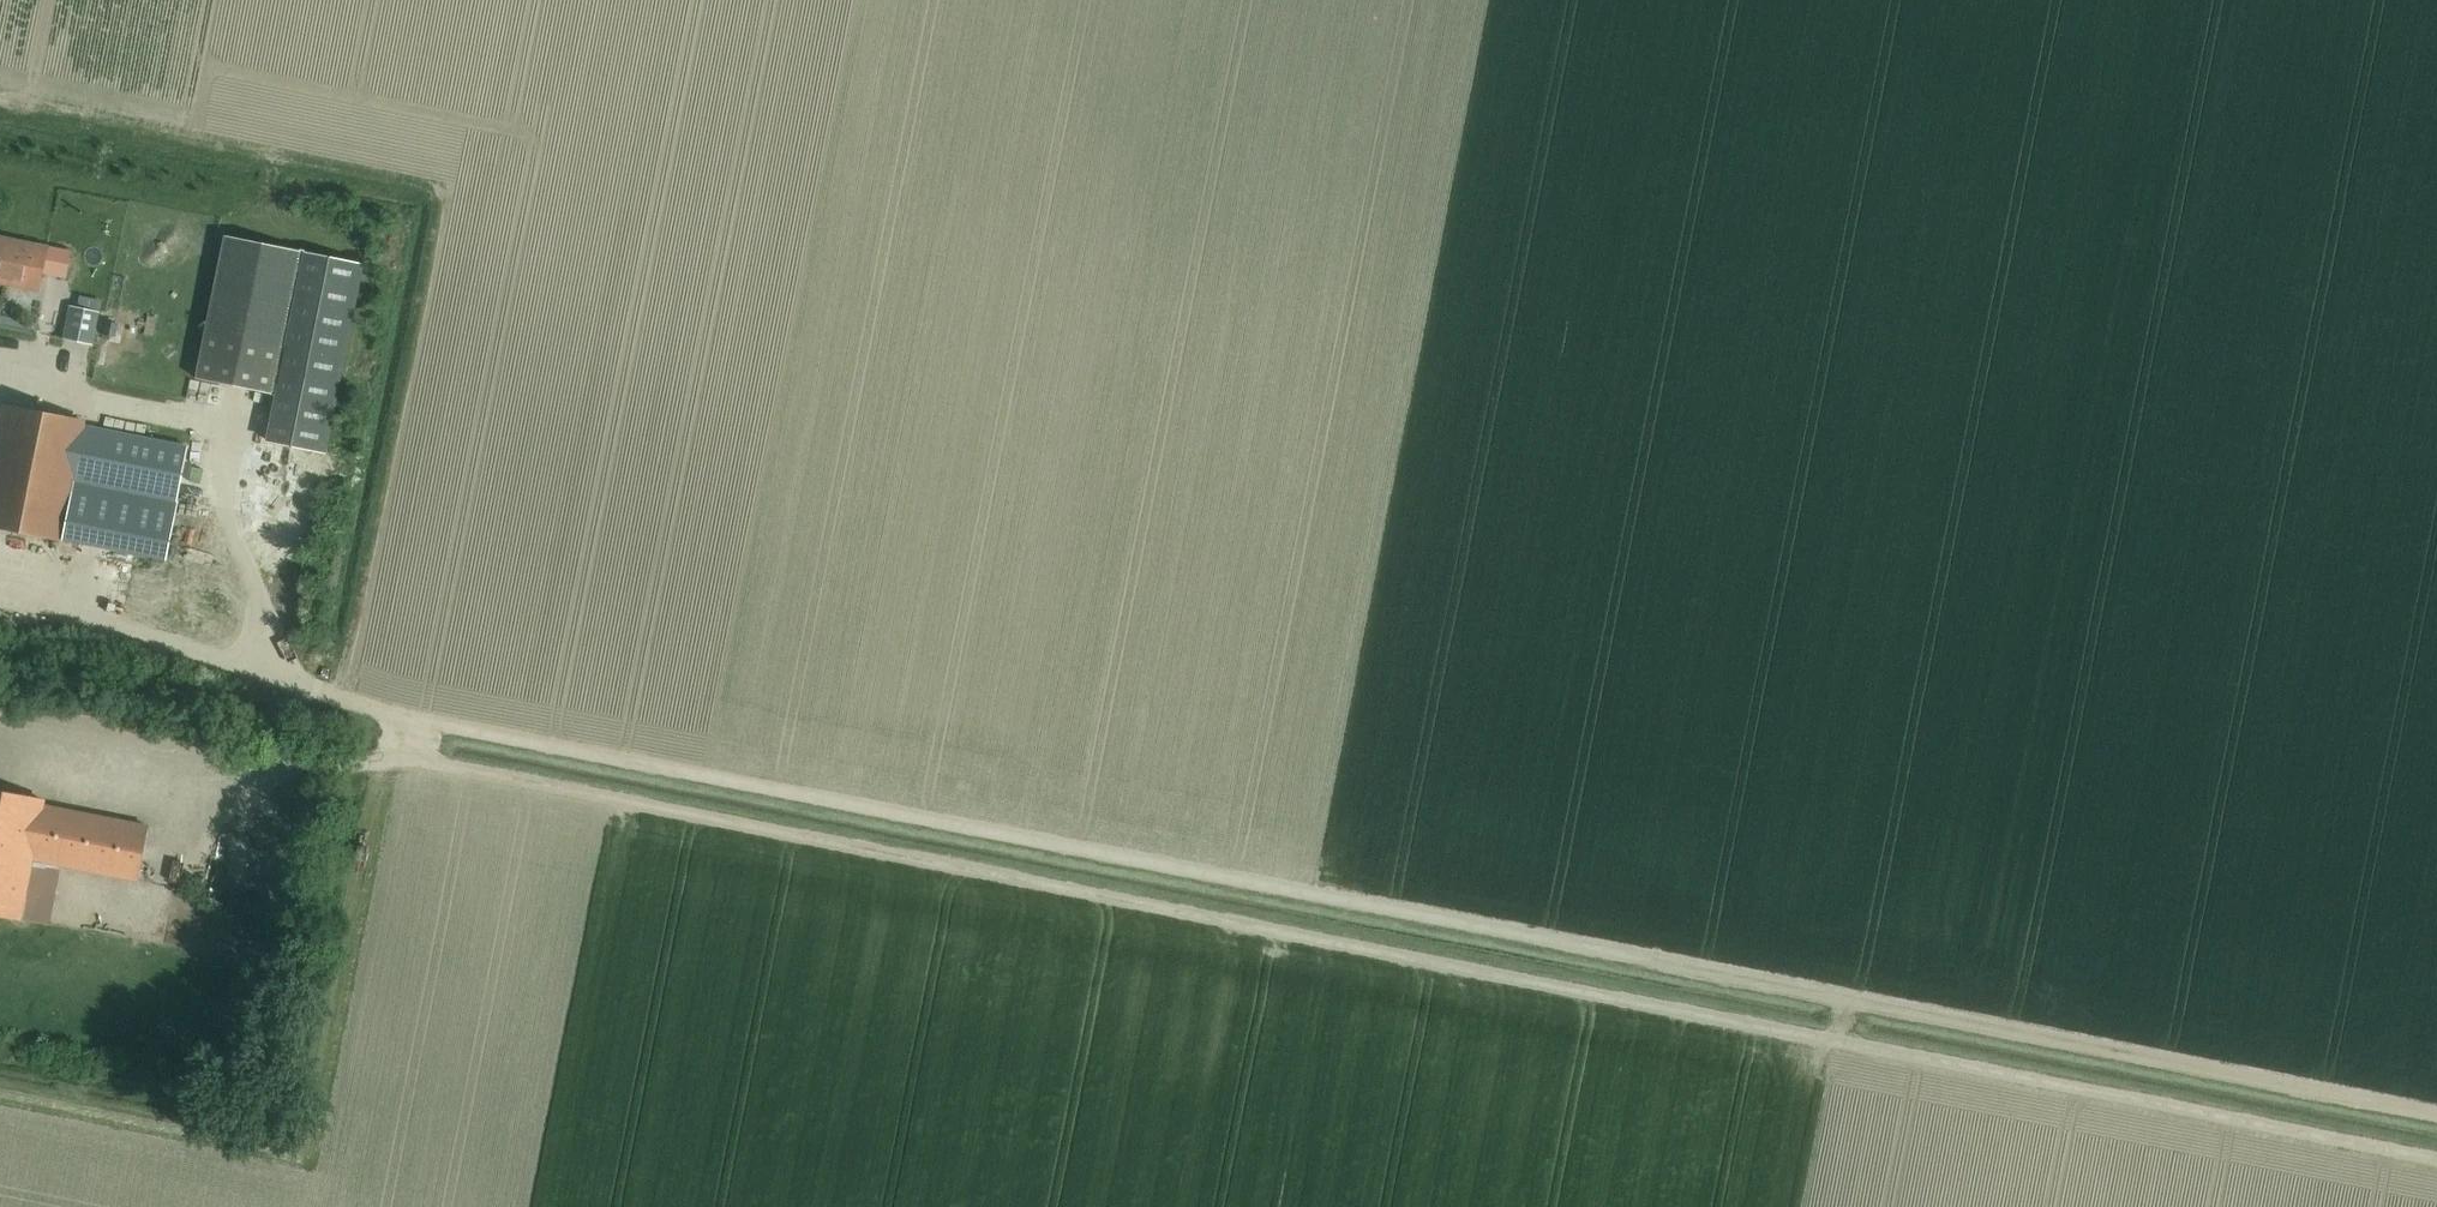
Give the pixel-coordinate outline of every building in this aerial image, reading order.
[(298,251),(226,236),(197,379),(270,394),(298,251)] [(37,291),(46,248),(0,238),(0,283),(37,291)] [(322,434),(353,263),(304,254),(271,436),(303,442),(305,431),(322,434)] [(62,339),(91,345),(97,312),(69,306),(62,339)] [(187,447),(83,427),(84,422),(3,406),(0,421),(0,528),(60,540),(72,481),(176,502),(187,447)] [(166,561),(177,502),(176,502),(72,481),(60,540),(166,561)] [(208,599),(202,611),(222,619),(227,608),(208,599)] [(20,919),(32,860),(43,806),(44,801),(0,793),(0,915),(20,919)] [(43,806),(32,860),(136,880),(147,826),(43,806)]
